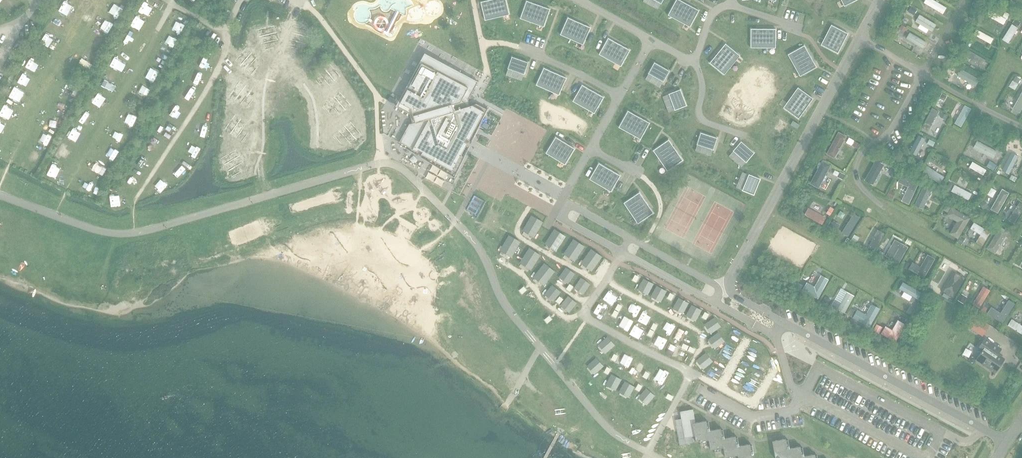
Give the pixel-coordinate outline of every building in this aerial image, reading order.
[(481,2),(485,20),(485,17),(508,12),(509,14),(506,0),(488,0),(481,2)] [(526,0),(520,18),(521,16),(544,24),(543,26),(543,27),(550,9),(526,0)] [(668,15),(670,12),(691,24),(689,26),(690,27),(699,10),(680,0),(676,0),(668,15)] [(911,5),(907,11),(913,14),(916,9),(911,5)] [(568,17),(560,34),(560,35),(562,32),(583,42),(582,44),(583,44),(590,27),(568,17)] [(293,20),(286,40),(299,45),(307,25),(293,20)] [(838,53),(848,33),(831,24),(831,25),(833,26),(824,45),(821,44),(838,53)] [(776,29),(751,28),(750,47),(751,47),(751,44),(775,45),(775,48),(775,47),(776,29)] [(261,33),(248,41),(258,59),(271,52),(261,33)] [(608,38),(599,54),(601,52),(621,63),(620,66),(621,66),(630,50),(608,38)] [(725,43),(709,63),(724,75),(724,74),(722,72),(737,54),(740,56),(740,55),(725,43)] [(804,45),(788,54),(788,55),(791,53),(802,74),(800,76),(816,67),(804,45)] [(479,81),(424,52),(397,103),(395,106),(414,116),(415,122),(408,124),(399,142),(454,177),(470,144),(487,108),(477,103),(471,105),(469,99),(479,81)] [(523,74),(524,74),(528,63),(528,62),(512,56),(511,57),(512,57),(508,68),(508,69),(509,68),(523,73),(523,74)] [(654,63),(648,73),(649,73),(663,81),(662,81),(663,81),(669,71),(654,62),(654,63)] [(335,66),(316,76),(323,89),(342,79),(335,66)] [(544,67),(536,85),(538,82),(559,92),(558,95),(559,95),(566,78),(544,67)] [(255,76),(236,68),(230,82),(250,90),(255,76)] [(582,84),(572,101),(573,101),(574,99),(595,110),(594,113),(604,97),(582,84)] [(798,118),(813,98),(798,87),(797,88),(800,89),(786,109),(783,107),(798,118)] [(680,90),(669,94),(675,109),(674,109),(686,105),(686,106),(686,105),(680,89),(680,90)] [(329,103),(331,119),(353,116),(350,101),(329,103)] [(251,105),(230,102),(228,118),(249,119),(251,105)] [(628,110),(618,127),(619,127),(620,125),(641,136),(640,139),(649,123),(628,110)] [(229,144),(249,146),(251,132),(230,130),(229,144)] [(353,131),(332,130),(332,146),(353,146),(353,131)] [(717,138),(700,132),(700,133),(701,133),(697,144),(698,144),(712,149),(713,149),(716,138),(717,138)] [(555,137),(546,153),(548,150),(566,162),(564,164),(565,164),(575,148),(555,137)] [(669,139),(653,150),(653,151),(656,149),(669,168),(667,170),(667,171),(683,160),(669,139)] [(741,142),(733,151),(734,151),(745,161),(746,162),(753,153),(754,153),(741,141),(740,141),(741,142)] [(243,158),(222,157),(221,172),(242,173),(243,158)] [(989,160),(986,166),(993,170),(996,164),(989,160)] [(611,191),(620,175),(599,163),(589,179),(590,179),(591,177),(612,189),(610,191),(611,191)] [(742,189),(742,190),(753,194),(754,195),(760,179),(760,178),(759,179),(748,174),(748,175),(749,175),(743,189),(742,189)] [(889,190),(886,196),(892,199),(895,193),(889,190)] [(653,213),(639,192),(624,203),(626,201),(640,221),(637,223),(638,223),(653,213)] [(984,200),(979,203),(982,209),(987,206),(984,200)] [(946,203),(942,209),(947,212),(951,206),(946,203)] [(514,238),(526,245),(535,227),(523,221),(514,238)] [(538,247),(550,254),(551,254),(560,236),(548,230),(538,247)] [(1014,239),(1019,242),(1021,238),(1021,236),(1017,233),(1014,239)] [(854,234),(850,239),(855,242),(858,237),(854,234)] [(559,263),(571,270),(581,252),(569,246),(559,263)] [(584,272),(596,279),(606,261),(593,255),(584,272)] [(618,296),(630,303),(640,285),(628,279),(618,296)] [(797,282),(794,289),(799,291),(802,285),(797,282)] [(647,307),(658,314),(659,314),(668,296),(656,290),(646,307),(647,307)] [(961,294),(957,300),(963,303),(967,297),(961,294)] [(824,296),(821,301),(827,304),(830,299),(824,296)] [(985,303),(980,312),(983,314),(989,305),(985,303)] [(671,325),(683,332),(693,314),(680,307),(671,325)] [(850,307),(846,314),(851,317),(855,310),(850,307)] [(973,314),(966,324),(982,335),(989,325),(973,314)] [(699,336),(711,343),(721,325),(709,318),(699,336)] [(876,324),(872,330),(878,333),(882,327),(876,324)] [(976,359),(995,372),(1004,358),(997,354),(1001,348),(985,337),(978,348),(982,351),(976,359)] [(693,409),(680,411),(684,437),(695,436),(693,423),(695,422),(693,409)] [(709,439),(708,430),(706,420),(695,422),(693,423),(695,436),(696,442),(709,439)] [(723,447),(722,438),(721,428),(708,430),(709,439),(710,449),(723,447)] [(738,455),(737,446),(735,436),(722,438),(723,447),(725,457),(738,455)] [(787,448),(786,438),(772,440),(775,457),(783,457),(788,457),(787,448)] [(738,455),(738,457),(752,457),(750,444),(737,446),(738,455)] [(802,456),(800,446),(787,448),(788,457),(802,457),(802,456)]
